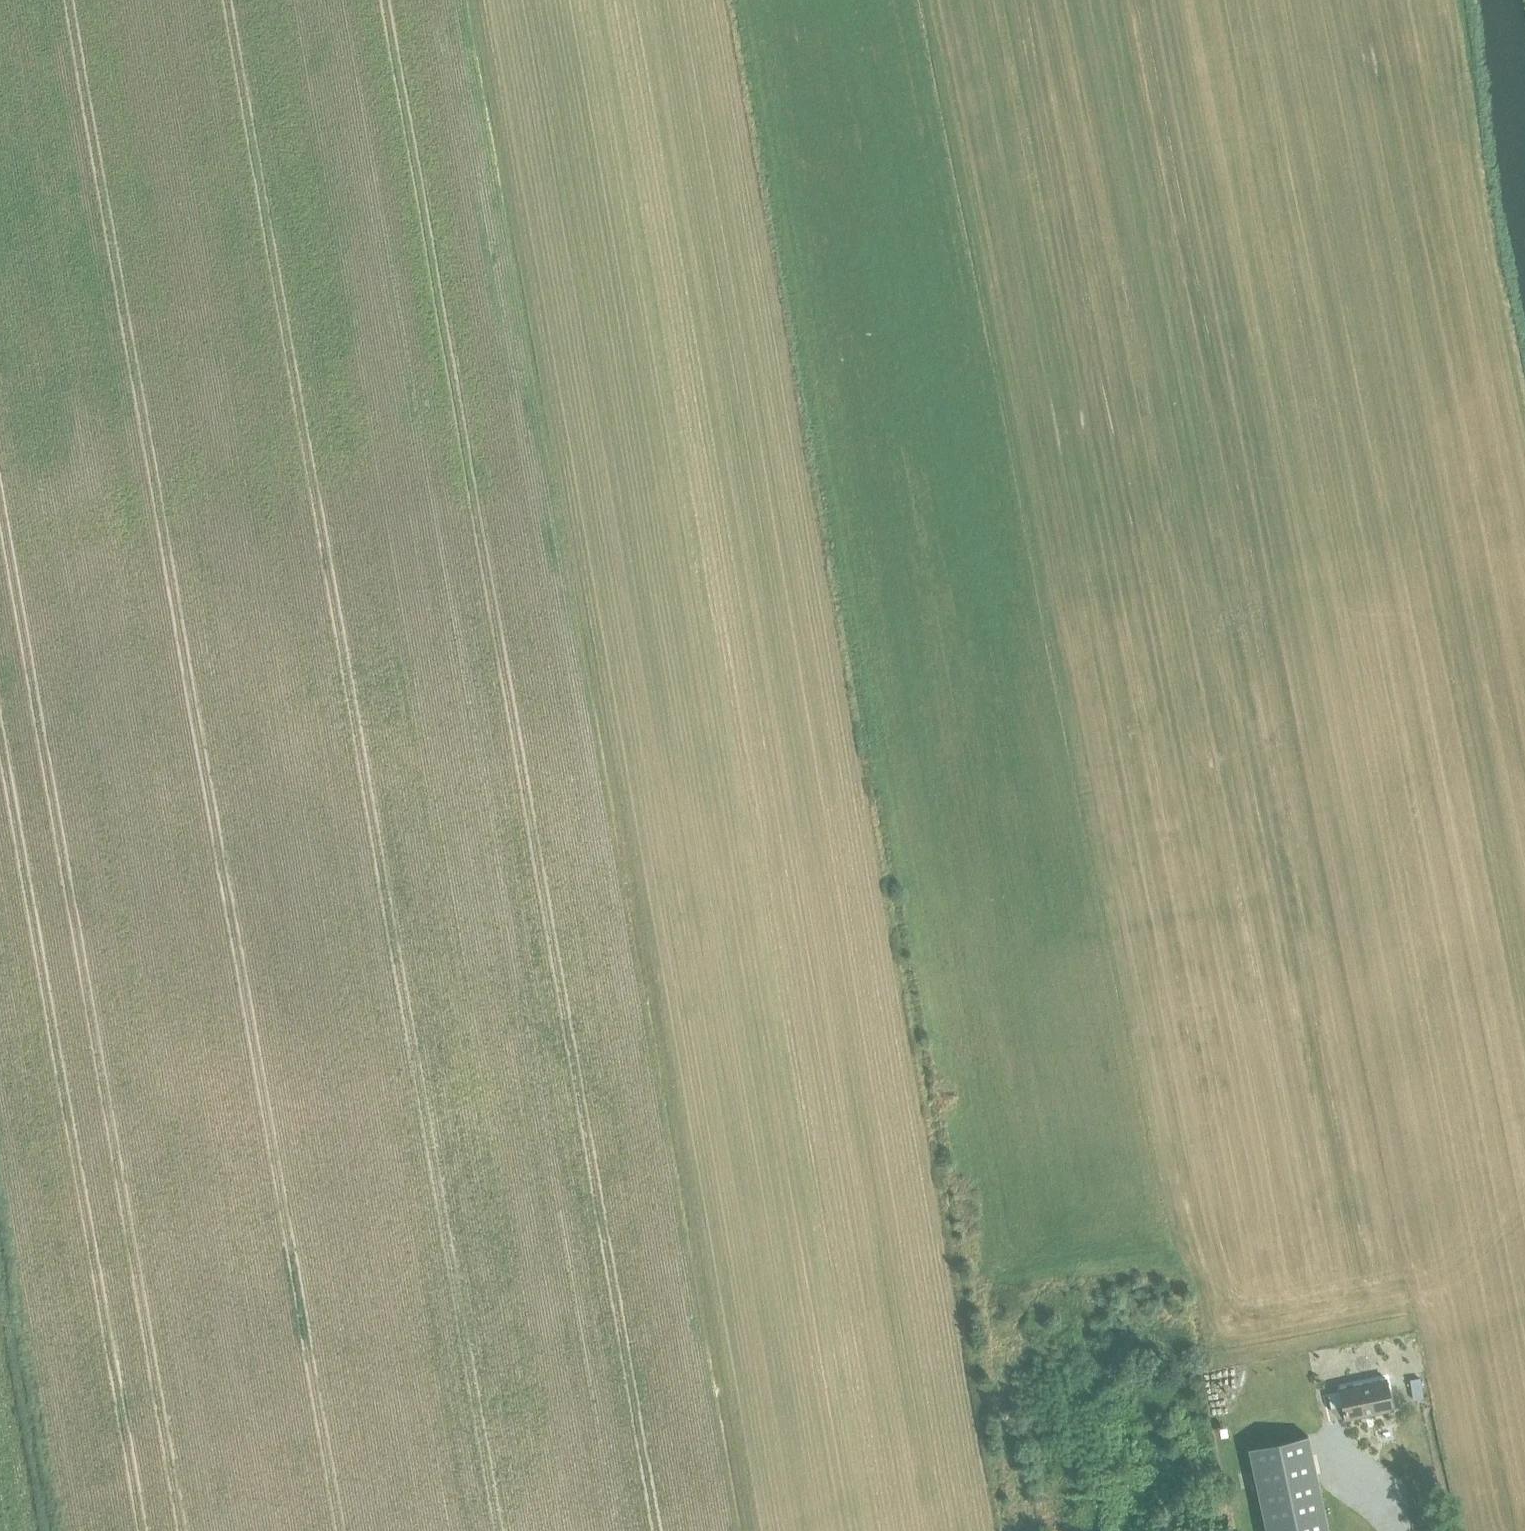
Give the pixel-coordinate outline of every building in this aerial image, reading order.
[(1417,1394),(1429,1392),(1427,1370),(1414,1371),(1417,1394)] [(1393,1409),(1386,1377),(1339,1387),(1339,1389),(1327,1392),(1331,1408),(1333,1411),(1337,1414),(1341,1416),(1345,1417),(1346,1419),(1393,1409)] [(1398,1437),(1398,1425),(1382,1426),(1383,1438),(1398,1437)] [(1253,1454),(1270,1530),(1331,1530),(1312,1441),(1253,1454)]
